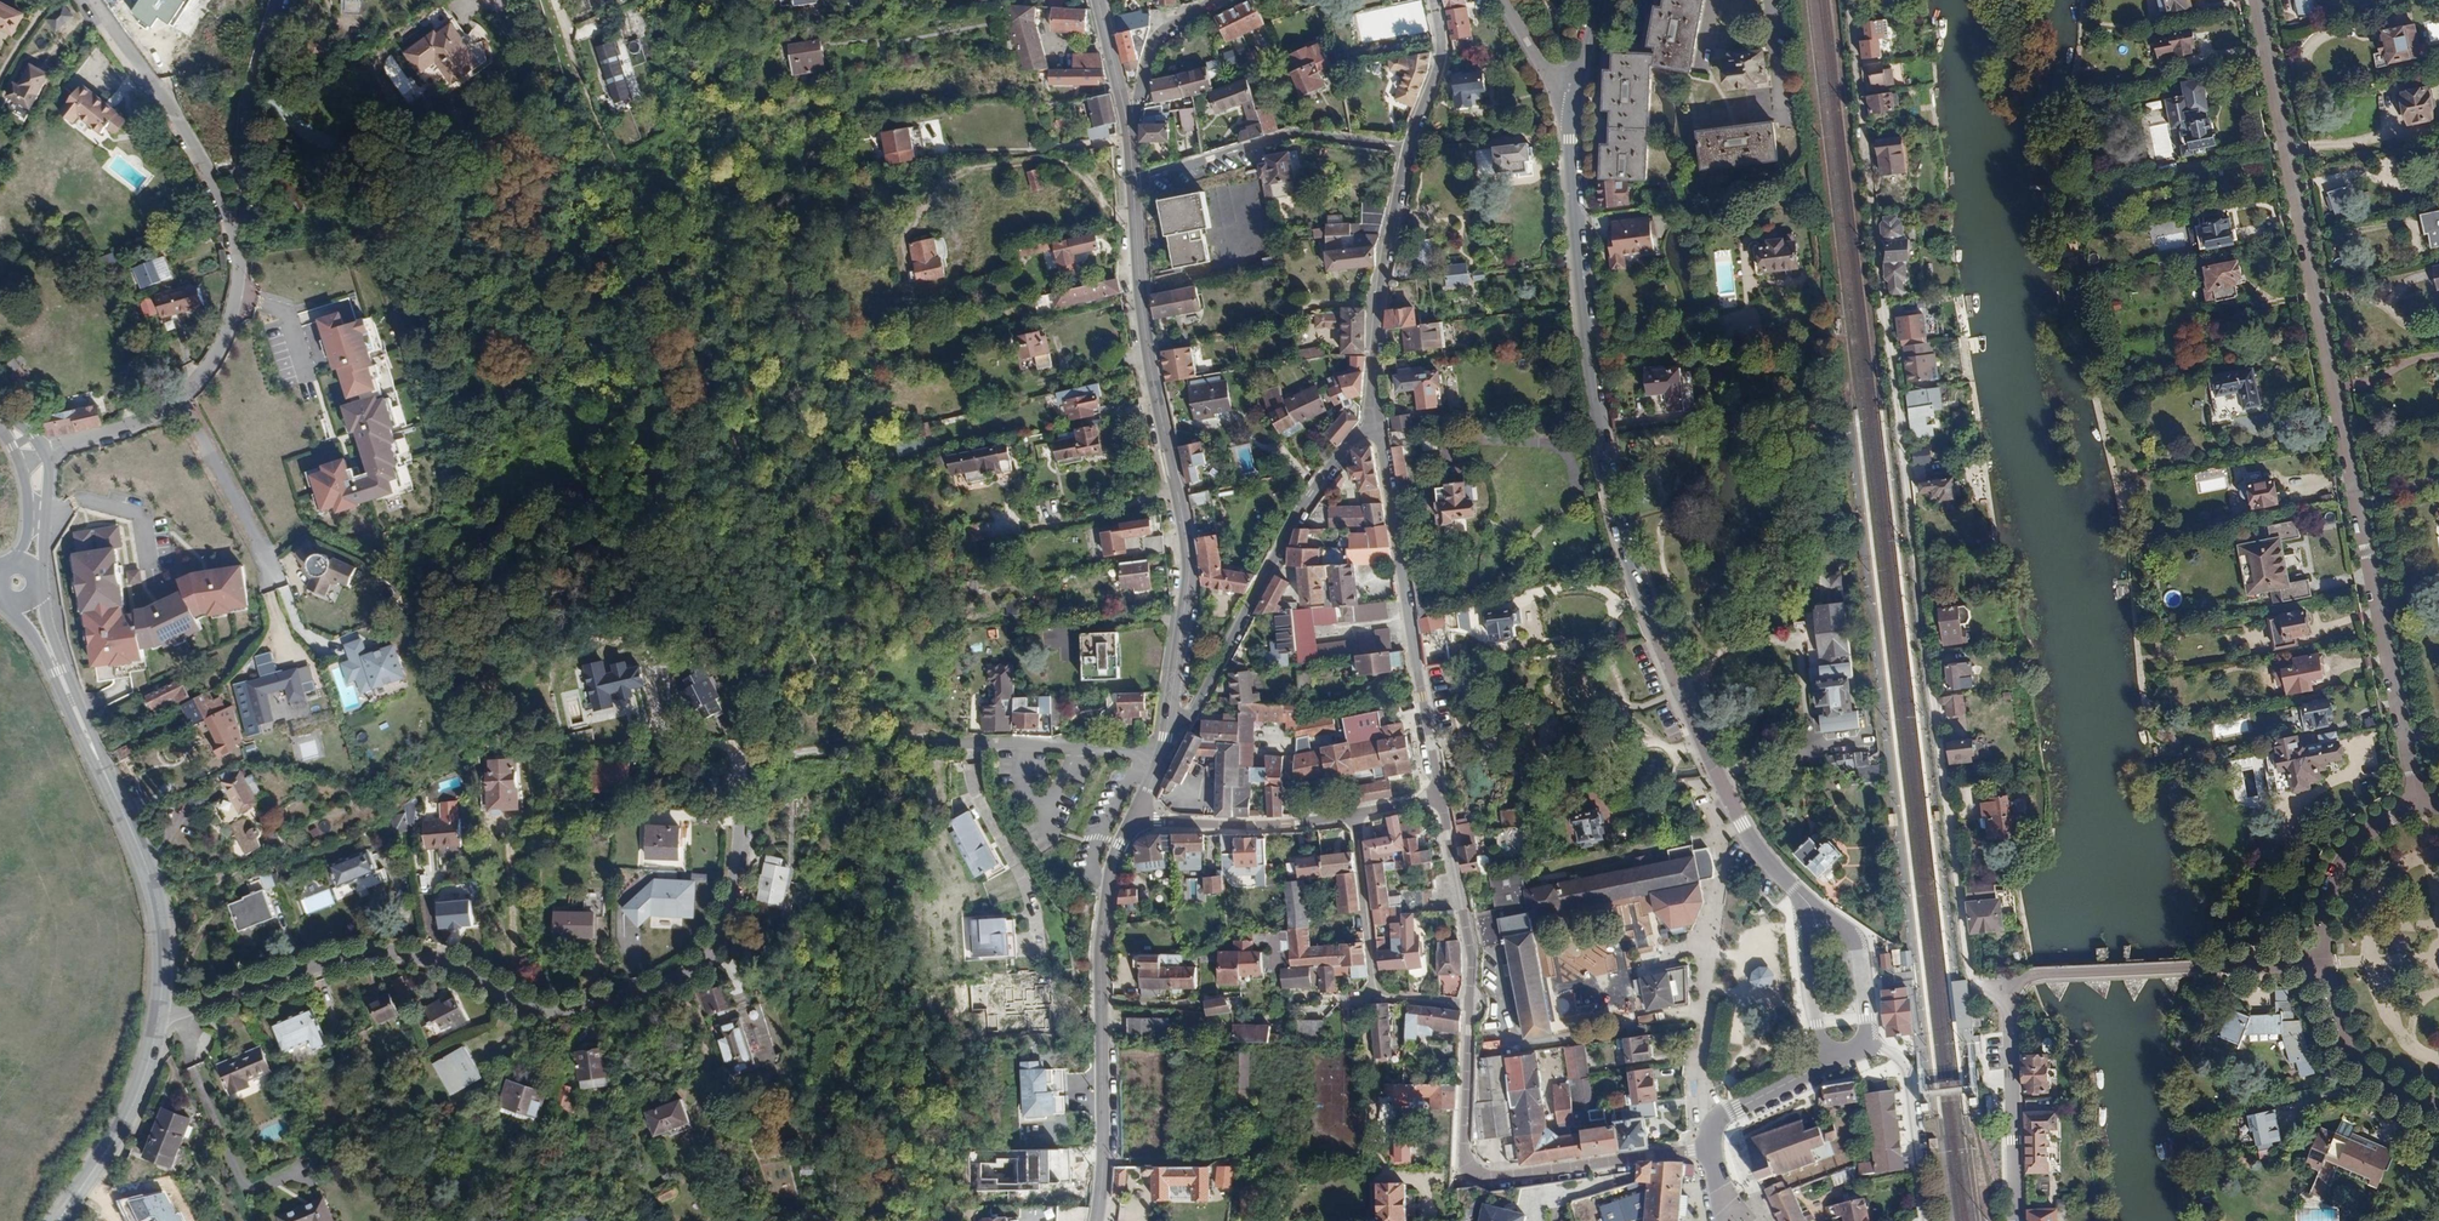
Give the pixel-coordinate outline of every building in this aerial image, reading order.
[(0,0),(0,31),(12,37),(25,13),(0,0)] [(130,13),(151,27),(158,16),(173,27),(186,7),(191,0),(139,0),(130,13)] [(796,8),(815,6),(814,0),(795,0),(796,8)] [(1005,7),(1010,8),(1023,7),(1023,0),(1004,0),(1005,7)] [(1235,7),(1248,32),(1263,25),(1251,0),(1250,0),(1235,7)] [(1422,0),(1421,0),(1401,4),(1408,34),(1428,31),(1422,0)] [(1445,10),(1466,7),(1467,4),(1466,0),(1442,0),(1445,10)] [(1661,7),(1653,6),(1647,41),(1646,47),(1655,48),(1654,54),(1652,66),(1690,72),(1703,0),(1662,0),(1661,7)] [(2171,11),(2191,6),(2190,0),(2169,0),(2171,11)] [(2298,19),(2318,16),(2315,0),(2295,0),(2298,19)] [(419,73),(435,62),(450,83),(479,62),(448,20),(452,18),(441,2),(423,14),(434,30),(403,51),(419,73)] [(63,3),(45,18),(57,32),(74,17),(63,3)] [(1404,36),(1398,4),(1377,8),(1384,39),(1404,36)] [(1048,69),(1035,27),(1035,7),(1023,7),(1010,8),(1011,27),(1025,70),(1048,69)] [(1085,9),(1051,7),(1050,31),(1084,33),(1085,9)] [(1248,32),(1235,7),(1213,17),(1227,43),(1248,32)] [(1471,37),(1466,7),(1445,10),(1451,40),(1471,37)] [(1113,16),(1116,34),(1130,30),(1148,25),(1148,10),(1113,16)] [(1882,59),(1879,41),(1887,41),(1885,21),(1867,23),(1869,43),(1862,43),(1864,61),(1882,59)] [(1130,30),(1116,34),(1124,62),(1138,60),(1147,30),(1148,25),(1130,30)] [(2383,35),(2385,45),(2380,46),(2382,55),(2387,54),(2390,65),(2413,60),(2406,30),(2383,35)] [(2195,31),(2161,39),(2166,58),(2196,52),(2195,44),(2197,42),(2195,31)] [(2210,32),(2197,33),(2198,53),(2210,53),(2210,32)] [(639,39),(624,43),(633,67),(646,62),(639,39)] [(819,40),(809,41),(814,72),(823,71),(819,40)] [(613,41),(593,47),(612,104),(632,98),(613,41)] [(814,72),(809,41),(790,44),(794,75),(814,72)] [(1316,43),(1283,58),(1301,97),(1325,88),(1315,64),(1324,61),(1316,43)] [(1729,50),(1729,51),(1728,51),(1726,51),(1725,51),(1726,56),(1725,56),(1726,60),(1726,61),(1722,61),(1723,65),(1720,71),(1721,82),(1725,87),(1725,91),(1737,90),(1737,87),(1740,87),(1740,90),(1756,88),(1755,84),(1767,83),(1766,74),(1764,74),(1764,70),(1763,69),(1766,69),(1764,48),(1749,50),(1749,48),(1744,48),(1729,50)] [(1233,50),(1223,53),(1226,63),(1236,60),(1233,50)] [(1251,50),(1248,52),(1254,63),(1258,61),(1251,50)] [(1072,53),(1072,69),(1102,69),(1099,52),(1072,53)] [(1254,63),(1248,52),(1244,54),(1250,65),(1254,63)] [(1394,100),(1413,107),(1427,70),(1431,52),(1389,60),(1391,72),(1397,71),(1404,73),(1394,100)] [(1652,66),(1654,54),(1651,54),(1611,53),(1611,70),(1603,70),(1601,101),(1601,111),(1607,112),(1606,145),(1599,144),(1598,173),(1598,179),(1646,180),(1650,66),(1651,66),(1652,66)] [(24,60),(0,102),(0,105),(25,118),(50,74),(24,60)] [(1884,66),(1872,67),(1873,84),(1886,83),(1884,66)] [(1207,67),(1176,74),(1180,96),(1209,90),(1211,89),(1207,67)] [(1104,84),(1102,69),(1072,69),(1049,69),(1050,87),(1104,84)] [(1180,96),(1176,74),(1149,80),(1154,102),(1180,96)] [(1480,76),(1450,81),(1454,110),(1456,110),(1458,114),(1467,112),(1469,108),(1468,102),(1477,100),(1476,94),(1482,93),(1480,76)] [(2430,79),(2404,84),(2411,125),(2433,122),(2432,114),(2435,113),(2437,111),(2430,79)] [(116,111),(80,83),(57,113),(72,124),(77,117),(99,134),(104,128),(116,112),(116,111)] [(2198,99),(2180,103),(2185,132),(2193,130),(2196,148),(2194,149),(2196,160),(2217,156),(2215,149),(2227,147),(2223,122),(2221,123),(2213,85),(2196,89),(2198,99)] [(1225,96),(1223,88),(1211,89),(1209,90),(1216,114),(1248,107),(1251,119),(1248,120),(1250,127),(1241,130),(1239,143),(1264,135),(1256,110),(1250,92),(1225,96)] [(1072,90),(1055,93),(1057,103),(1074,100),(1072,90)] [(1891,93),(1865,96),(1867,114),(1893,111),(1891,93)] [(1116,122),(1109,94),(1087,99),(1094,128),(1108,125),(1116,122)] [(1143,108),(1142,120),(1162,120),(1162,106),(1143,108)] [(1272,106),(1256,110),(1264,135),(1278,130),(1272,106)] [(1192,107),(1177,110),(1180,130),(1195,128),(1192,107)] [(126,121),(116,112),(104,128),(114,136),(126,121)] [(1059,117),(1051,119),(1053,127),(1061,126),(1059,117)] [(1733,126),(1697,131),(1701,168),(1776,159),(1771,121),(1733,126)] [(2177,121),(2160,124),(2167,161),(2184,158),(2177,121)] [(1167,124),(1138,124),(1139,142),(1168,143),(1167,124)] [(1094,128),(1087,129),(1089,140),(1110,135),(1108,125),(1094,128)] [(915,160),(910,128),(883,131),(888,164),(915,160)] [(1903,137),(1874,139),(1877,176),(1907,173),(1903,137)] [(1533,156),(1532,148),(1527,148),(1527,145),(1494,150),(1496,174),(1511,172),(1512,174),(1528,172),(1527,162),(1529,161),(1528,157),(1533,156)] [(1290,152),(1264,155),(1258,156),(1259,163),(1256,164),(1258,179),(1262,178),(1263,185),(1294,180),(1290,152)] [(2163,173),(2177,170),(2175,163),(2161,166),(2163,173)] [(1038,169),(1025,171),(1028,189),(1038,187),(1037,179),(1039,179),(1038,169)] [(1599,182),(1596,183),(1597,190),(1597,193),(1597,198),(1598,202),(1598,209),(1600,209),(1614,208),(1617,208),(1631,207),(1630,205),(1630,198),(1630,189),(1629,183),(1629,181),(1621,181),(1621,183),(1615,184),(1615,181),(1614,181),(1613,182),(1612,182),(1612,181),(1604,181),(1603,182),(1602,182),(1601,182),(1600,182),(1599,182)] [(2351,186),(2329,190),(2335,220),(2357,215),(2351,186)] [(1208,261),(1201,229),(1208,227),(1201,192),(1157,201),(1165,237),(1166,237),(1173,269),(1208,261)] [(1799,193),(1786,194),(1788,212),(1801,210),(1799,193)] [(1644,195),(1645,208),(1658,207),(1657,194),(1644,195)] [(1362,203),(1362,212),(1383,214),(1384,204),(1362,203)] [(1362,212),(1362,224),(1380,225),(1383,214),(1362,212)] [(2425,217),(2432,248),(2438,246),(2438,214),(2425,217)] [(1883,261),(1883,277),(1888,282),(1889,293),(1892,296),(1903,294),(1906,289),(1904,281),(1900,276),(1900,272),(1906,271),(1909,260),(1908,239),(1905,237),(1897,236),(1901,232),(1899,223),(1895,220),(1894,216),(1887,217),(1887,220),(1882,225),(1883,235),(1887,238),(1882,239),(1885,261),(1883,261)] [(1652,219),(1606,223),(1610,269),(1626,268),(1624,256),(1655,253),(1652,219)] [(2231,220),(2206,225),(2211,248),(2236,243),(2231,220)] [(1350,224),(1325,223),(1324,236),(1351,236),(1350,224)] [(1362,224),(1359,224),(1358,235),(1377,234),(1380,225),(1362,224)] [(1313,228),(1313,238),(1324,238),(1323,228),(1313,228)] [(935,233),(904,239),(911,275),(938,270),(934,252),(939,251),(935,233)] [(1772,246),(1754,249),(1756,272),(1757,275),(1761,275),(1764,274),(1765,271),(1799,267),(1796,233),(1789,234),(1789,239),(1771,241),(1772,246)] [(1324,236),(1324,253),(1374,246),(1377,234),(1358,235),(1351,236),(1324,236)] [(1095,235),(1067,240),(1071,254),(1098,248),(1095,235)] [(1030,253),(1053,249),(1058,268),(1074,265),(1071,254),(1067,240),(1052,243),(1052,239),(1028,244),(1030,253)] [(1417,239),(1418,253),(1429,253),(1428,239),(1417,239)] [(1373,264),(1374,246),(1324,253),(1324,260),(1320,260),(1322,270),(1326,269),(1327,272),(1373,264)] [(1275,255),(1260,258),(1263,270),(1277,267),(1275,255)] [(164,257),(153,261),(160,282),(171,278),(164,257)] [(153,261),(133,268),(141,288),(160,282),(153,261)] [(2210,269),(2214,288),(2208,289),(2210,300),(2218,298),(2219,301),(2241,297),(2237,279),(2243,278),(2240,262),(2210,269)] [(1095,282),(1117,278),(1115,263),(1092,267),(1095,282)] [(1467,263),(1444,265),(1446,288),(1469,286),(1467,263)] [(1731,271),(1716,272),(1719,311),(1734,310),(1731,271)] [(2404,287),(2418,282),(2416,275),(2402,279),(2404,287)] [(1095,282),(1049,292),(1053,309),(1119,294),(1117,278),(1095,282)] [(1394,279),(1390,280),(1388,282),(1388,285),(1390,287),(1392,288),(1395,288),(1398,286),(1398,283),(1397,281),(1394,279)] [(183,287),(171,290),(172,294),(164,296),(163,292),(154,295),(159,316),(202,305),(197,287),(184,291),(183,287)] [(1203,307),(1201,295),(1197,295),(1195,287),(1166,293),(1171,317),(1200,311),(1199,308),(1203,307)] [(1171,317),(1166,293),(1151,297),(1156,321),(1171,317)] [(1921,340),(1920,336),(1931,334),(1927,306),(1916,307),(1917,315),(1898,317),(1901,343),(1921,340)] [(1385,310),(1383,329),(1401,327),(1418,325),(1418,322),(1414,322),(1413,307),(1385,310)] [(1365,354),(1365,308),(1340,308),(1340,312),(1340,329),(1340,354),(1365,354)] [(1340,312),(1315,311),(1315,328),(1340,329),(1340,312)] [(338,313),(315,319),(329,371),(336,369),(344,398),(382,388),(363,318),(348,322),(341,324),(338,313)] [(2354,322),(2346,324),(2348,332),(2356,330),(2354,322)] [(1401,327),(1403,351),(1444,347),(1440,323),(1418,325),(1401,327)] [(1034,332),(1015,337),(1019,358),(1031,356),(1044,354),(1041,340),(1035,341),(1034,332)] [(1932,343),(1903,346),(1904,356),(1906,380),(1938,377),(1936,353),(1933,353),(1932,343)] [(1307,349),(1309,358),(1324,355),(1322,346),(1307,349)] [(1192,347),(1159,351),(1165,382),(1196,377),(1192,347)] [(1046,366),(1044,354),(1031,356),(1034,369),(1046,366)] [(1295,354),(1280,356),(1281,363),(1296,361),(1295,354)] [(1349,356),(1349,374),(1363,371),(1365,356),(1349,356)] [(1403,359),(1386,361),(1387,367),(1404,366),(1403,359)] [(1693,395),(1690,372),(1680,373),(1680,368),(1662,370),(1662,368),(1643,370),(1646,392),(1665,390),(1667,410),(1685,408),(1683,396),(1693,395)] [(1418,374),(1417,369),(1395,371),(1395,378),(1391,378),(1392,391),(1412,389),(1415,409),(1437,406),(1435,383),(1438,383),(1437,374),(1434,375),(1433,372),(1418,374)] [(2232,421),(2231,418),(2262,412),(2258,394),(2263,393),(2260,374),(2255,375),(2254,370),(2209,379),(2215,407),(2211,408),(2214,424),(2232,421)] [(1361,395),(1363,371),(1349,374),(1337,377),(1339,385),(1341,389),(1347,399),(1361,395)] [(1226,381),(1189,389),(1196,420),(1208,417),(1208,414),(1232,408),(1226,381)] [(1096,396),(1096,397),(1102,396),(1099,383),(1055,392),(1057,405),(1063,404),(1063,403),(1068,401),(1068,398),(1083,395),(1084,398),(1096,396)] [(1341,389),(1339,385),(1327,389),(1335,406),(1347,399),(1341,389)] [(1285,404),(1297,424),(1326,410),(1315,386),(1284,401),(1285,404)] [(1940,388),(1905,392),(1910,439),(1936,436),(1933,410),(1943,409),(1940,388)] [(407,492),(379,395),(340,406),(348,433),(353,431),(365,474),(348,479),(342,459),(318,466),(319,471),(307,475),(317,512),(331,508),(333,514),(407,492)] [(1063,404),(1066,420),(1093,415),(1092,407),(1098,406),(1096,397),(1096,396),(1084,398),(1083,395),(1068,398),(1068,401),(1063,403),(1063,404)] [(1361,406),(1353,401),(1345,409),(1323,434),(1336,446),(1359,420),(1361,406)] [(1141,403),(1124,406),(1125,415),(1142,413),(1141,403)] [(1280,434),(1297,424),(1285,404),(1266,412),(1280,434)] [(97,405),(69,411),(74,432),(102,426),(97,405)] [(49,436),(74,432),(69,411),(65,412),(40,415),(49,436)] [(1393,432),(1411,430),(1409,416),(1391,419),(1393,432)] [(1193,426),(1175,429),(1177,441),(1195,438),(1193,426)] [(1054,462),(1100,453),(1095,428),(1075,431),(1077,439),(1051,444),(1054,462)] [(1393,432),(1389,432),(1398,491),(1407,490),(1400,446),(1413,444),(1411,430),(1393,432)] [(1432,430),(1420,432),(1423,449),(1435,447),(1432,430)] [(1200,443),(1179,447),(1183,468),(1196,465),(1204,464),(1200,443)] [(1358,492),(1361,492),(1378,489),(1372,447),(1352,450),(1354,466),(1347,467),(1349,481),(1356,480),(1358,492)] [(998,448),(963,455),(965,467),(971,466),(972,475),(992,471),(990,462),(1001,460),(998,448)] [(1931,464),(1930,448),(1912,450),(1913,465),(1931,464)] [(1196,465),(1183,468),(1186,483),(1199,481),(1196,465)] [(2259,465),(2242,468),(2246,484),(2250,483),(2255,499),(2250,500),(2252,509),(2279,502),(2273,477),(2262,480),(2259,465)] [(1954,476),(1921,483),(1923,493),(1935,492),(1936,498),(1944,497),(1944,501),(1959,498),(1954,476)] [(1465,499),(1463,483),(1443,485),(1444,501),(1437,502),(1440,526),(1453,524),(1453,520),(1474,518),(1472,498),(1465,499)] [(1382,504),(1378,489),(1361,492),(1363,504),(1382,504)] [(1208,490),(1189,494),(1192,508),(1212,504),(1208,490)] [(1324,515),(1329,506),(1319,500),(1314,509),(1324,515)] [(1366,526),(1363,504),(1329,506),(1329,527),(1366,526)] [(1366,526),(1365,528),(1386,525),(1382,504),(1363,504),(1366,526)] [(1150,519),(1098,526),(1103,557),(1126,553),(1124,537),(1152,534),(1150,519)] [(1225,539),(1221,519),(1214,520),(1217,535),(1218,540),(1225,539)] [(2272,541),(2241,547),(2251,596),(2283,590),(2286,602),(2314,596),(2311,581),(2291,584),(2283,542),(2302,538),(2299,521),(2270,527),(2272,541)] [(117,523),(71,531),(75,555),(122,547),(117,523)] [(1390,547),(1386,525),(1365,528),(1366,533),(1348,534),(1348,542),(1349,549),(1390,547)] [(1294,529),(1287,548),(1306,548),(1308,528),(1294,529)] [(1348,529),(1337,529),(1338,543),(1348,542),(1348,534),(1348,529)] [(1199,553),(1219,550),(1218,540),(1217,535),(1197,538),(1199,553)] [(1163,536),(1142,538),(1144,555),(1164,553),(1163,536)] [(1352,555),(1353,563),(1392,562),(1390,547),(1349,549),(1352,555)] [(75,555),(68,556),(88,671),(119,667),(140,663),(138,650),(131,611),(130,607),(125,607),(115,548),(75,555)] [(1328,564),(1353,563),(1352,555),(1339,556),(1338,550),(1321,548),(1306,548),(1287,548),(1286,566),(1296,566),(1325,564),(1328,564)] [(1199,553),(1200,566),(1221,569),(1219,550),(1199,553)] [(319,554),(313,554),(309,557),(305,561),(304,566),(305,571),(309,575),(311,576),(313,577),(319,577),(320,577),(323,575),(327,571),(328,566),(327,561),(323,557),(319,554)] [(346,588),(356,568),(329,556),(327,561),(328,566),(327,571),(323,575),(320,577),(332,582),(346,588)] [(1147,561),(1120,563),(1123,589),(1150,586),(1147,561)] [(1358,605),(1353,563),(1328,564),(1331,608),(1358,605)] [(1325,564),(1296,566),(1299,605),(1328,603),(1325,564)] [(1258,574),(1231,570),(1232,566),(1227,565),(1226,570),(1221,569),(1200,566),(1202,587),(1246,594),(1258,574)] [(247,611),(240,566),(190,574),(172,581),(176,590),(193,619),(247,611)] [(125,571),(127,584),(142,582),(140,569),(125,571)] [(323,598),(332,582),(320,577),(319,577),(313,577),(311,576),(305,590),(323,598)] [(1276,576),(1256,614),(1277,613),(1293,611),(1296,611),(1296,604),(1289,604),(1283,607),(1280,602),(1291,584),(1276,576)] [(131,611),(138,650),(154,649),(198,628),(193,619),(176,590),(131,611)] [(1816,604),(1813,604),(1814,617),(1815,634),(1815,635),(1809,635),(1803,636),(1803,637),(1803,638),(1803,639),(1803,641),(1803,642),(1804,643),(1804,644),(1804,646),(1805,655),(1805,656),(1805,658),(1805,667),(1804,667),(1805,683),(1807,683),(1810,682),(1810,684),(1809,684),(1809,690),(1811,690),(1811,692),(1811,694),(1812,709),(1817,708),(1821,708),(1822,714),(1820,714),(1819,714),(1818,714),(1820,733),(1821,733),(1821,732),(1858,729),(1859,729),(1860,729),(1858,711),(1857,711),(1856,711),(1850,712),(1848,691),(1851,691),(1851,689),(1851,687),(1852,687),(1852,681),(1850,681),(1850,679),(1851,679),(1853,679),(1852,663),(1850,663),(1850,655),(1846,601),(1835,602),(1831,602),(1829,602),(1816,604)] [(1296,611),(1293,611),(1296,649),(1297,666),(1355,657),(1389,652),(1392,652),(1389,628),(1376,630),(1377,636),(1314,646),(1312,626),(1385,618),(1383,602),(1358,605),(1331,608),(1296,611)] [(1959,606),(1941,608),(1945,644),(1969,641),(1967,623),(1961,624),(1959,606)] [(1417,612),(1417,621),(1436,616),(1440,615),(1439,611),(1436,612),(1434,607),(1417,612)] [(2301,642),(2300,636),(2314,634),(2309,610),(2280,616),(2284,639),(2286,639),(2287,644),(2301,642)] [(1296,649),(1293,611),(1277,613),(1280,650),(1296,649)] [(1519,611),(1512,612),(1513,624),(1521,623),(1519,611)] [(1487,628),(1489,641),(1512,638),(1511,626),(1514,626),(1513,624),(1512,612),(1480,616),(1482,628),(1487,628)] [(1436,616),(1417,621),(1420,634),(1437,630),(1436,616)] [(357,632),(339,638),(348,660),(336,664),(347,692),(353,689),(359,705),(410,686),(394,644),(365,655),(357,632)] [(1115,632),(1079,634),(1081,679),(1117,678),(1115,632)] [(1166,638),(1149,635),(1144,662),(1162,665),(1166,638)] [(1355,657),(1356,676),(1390,672),(1389,652),(1355,657)] [(1392,652),(1389,652),(1390,672),(1402,671),(1401,652),(1392,652)] [(2321,654),(2298,660),(2300,668),(2287,671),(2292,693),(2315,688),(2313,680),(2326,677),(2321,654)] [(601,661),(581,665),(591,712),(612,707),(609,695),(615,693),(616,700),(631,697),(630,689),(643,686),(639,666),(625,669),(624,661),(608,665),(609,672),(603,673),(601,661)] [(1970,662),(1947,665),(1950,687),(1972,685),(1970,662)] [(308,665),(231,684),(244,737),(260,733),(258,725),(273,721),(266,695),(285,690),(289,707),(316,700),(308,665)] [(188,686),(186,681),(201,673),(197,666),(178,675),(179,677),(158,688),(155,684),(136,694),(138,698),(135,699),(143,714),(155,708),(152,704),(175,693),(177,698),(187,693),(185,688),(188,686)] [(1229,671),(1229,704),(1237,704),(1255,704),(1255,672),(1229,671)] [(680,682),(685,690),(679,693),(691,713),(697,709),(703,719),(720,709),(714,700),(718,698),(705,677),(699,680),(695,673),(680,682)] [(1307,675),(1297,674),(1296,697),(1306,697),(1307,675)] [(987,704),(987,709),(980,708),(980,732),(1007,732),(1008,717),(1004,717),(1003,709),(1003,699),(1009,700),(1008,678),(993,679),(994,698),(992,699),(989,700),(987,702),(987,704)] [(208,688),(182,702),(186,711),(180,714),(185,724),(223,704),(217,694),(212,697),(208,688)] [(1116,694),(1117,725),(1131,724),(1131,717),(1147,717),(1146,693),(1116,694)] [(1965,712),(1963,693),(1937,696),(1937,701),(1940,705),(1948,705),(1949,714),(1965,712)] [(1011,698),(1011,713),(1037,714),(1037,707),(1025,707),(1025,697),(1011,698)] [(1049,697),(1037,697),(1037,707),(1037,714),(1049,714),(1049,697)] [(2312,720),(2314,728),(2332,725),(2330,716),(2334,715),(2332,701),(2307,706),(2310,720),(2312,720)] [(231,702),(207,715),(215,729),(235,718),(231,702)] [(1237,704),(1238,720),(1239,743),(1239,763),(1255,764),(1256,721),(1290,723),(1290,734),(1299,735),(1300,708),(1255,704),(1237,704)] [(1380,708),(1378,710),(1381,726),(1387,725),(1380,708)] [(1348,743),(1377,738),(1381,726),(1378,710),(1342,718),(1348,743)] [(1011,713),(1011,729),(1036,729),(1037,714),(1011,713)] [(235,718),(215,729),(219,738),(215,741),(222,753),(238,744),(232,732),(234,730),(232,727),(237,724),(235,718)] [(1199,719),(1200,736),(1201,742),(1216,742),(1239,743),(1238,720),(1199,719)] [(1403,722),(1387,725),(1381,726),(1377,738),(1381,766),(1384,776),(1416,770),(1414,758),(1416,756),(1411,736),(1406,736),(1403,722)] [(1193,754),(1216,756),(1216,742),(1201,742),(1200,736),(1185,734),(1164,785),(1170,788),(1175,779),(1178,781),(1185,767),(1188,768),(1193,758),(1190,757),(1193,754)] [(2320,774),(2328,772),(2326,764),(2330,764),(2344,761),(2338,735),(2325,738),(2327,748),(2304,753),(2301,739),(2279,744),(2285,774),(2293,772),(2297,794),(2312,791),(2310,783),(2322,780),(2320,774)] [(1319,750),(1323,777),(1324,780),(1355,775),(1355,770),(1381,766),(1377,738),(1348,743),(1319,748),(1319,750)] [(1973,739),(1949,742),(1952,762),(1974,759),(1973,753),(1975,752),(1973,739)] [(304,759),(319,753),(314,740),(299,746),(304,759)] [(132,741),(117,749),(122,759),(137,751),(132,741)] [(1239,743),(1216,742),(1216,756),(1214,817),(1231,816),(1232,787),(1238,787),(1239,768),(1239,763),(1239,743)] [(1836,768),(1855,767),(1855,766),(1854,754),(1854,753),(1854,752),(1852,752),(1851,747),(1837,748),(1837,753),(1835,753),(1836,755),(1836,768)] [(1323,777),(1319,750),(1291,754),(1295,781),(1323,777)] [(1867,752),(1854,753),(1854,754),(1855,766),(1855,767),(1868,766),(1869,766),(1869,757),(1868,752),(1867,752)] [(1835,753),(1827,754),(1827,756),(1828,768),(1836,768),(1836,755),(1835,753)] [(1264,756),(1265,768),(1265,782),(1266,787),(1282,787),(1282,757),(1264,756)] [(1875,757),(1869,757),(1869,766),(1878,766),(1877,759),(1875,757)] [(515,810),(513,759),(481,761),(484,812),(515,810)] [(595,759),(594,788),(628,790),(628,777),(624,776),(625,760),(595,759)] [(770,764),(753,766),(755,781),(772,778),(770,764)] [(1265,768),(1239,768),(1238,787),(1232,787),(1231,816),(1249,817),(1249,798),(1251,798),(1251,782),(1265,782),(1265,768)] [(236,771),(217,783),(236,814),(255,803),(236,771)] [(1390,780),(1360,784),(1362,800),(1392,796),(1390,780)] [(157,787),(137,798),(140,803),(142,808),(162,797),(157,787)] [(1282,787),(1266,787),(1267,817),(1283,816),(1282,787)] [(1983,798),(1986,816),(1981,816),(1982,829),(1991,827),(1993,838),(2016,834),(2010,794),(1983,798)] [(438,824),(420,825),(421,849),(459,848),(457,801),(438,802),(438,824)] [(413,804),(403,804),(406,826),(412,827),(413,804)] [(1004,871),(974,809),(944,824),(971,879),(983,873),(986,879),(1004,871)] [(1515,811),(1500,811),(1502,828),(1517,827),(1515,811)] [(1597,841),(1594,828),(1597,827),(1595,813),(1571,819),(1573,832),(1576,831),(1578,841),(1585,840),(1585,843),(1597,841)] [(1399,826),(1398,815),(1386,817),(1389,837),(1363,841),(1366,866),(1384,864),(1383,854),(1397,852),(1403,851),(1399,826)] [(251,824),(246,825),(240,816),(224,826),(245,855),(259,843),(253,835),(256,831),(257,829),(256,827),(251,824)] [(1468,823),(1457,825),(1458,834),(1471,832),(1469,823),(1468,823)] [(678,825),(644,824),(643,860),(676,861),(678,825)] [(1138,848),(1134,849),(1135,864),(1138,864),(1138,868),(1164,866),(1164,851),(1164,835),(1147,835),(1137,842),(1138,848)] [(1179,850),(1179,857),(1187,857),(1187,849),(1200,851),(1199,835),(1164,835),(1164,851),(1179,850)] [(1258,837),(1228,838),(1229,867),(1258,866),(1258,837)] [(1806,867),(1808,865),(1819,877),(1843,853),(1829,839),(1820,848),(1810,837),(1793,853),(1806,867)] [(1474,841),(1458,844),(1462,866),(1477,864),(1474,841)] [(1709,848),(1694,851),(1693,846),(1668,850),(1669,860),(1621,869),(1619,900),(1651,895),(1659,919),(1671,932),(1692,928),(1705,903),(1702,891),(1700,881),(1713,878),(1714,863),(1709,848)] [(326,866),(335,888),(373,872),(364,850),(326,866)] [(1324,872),(1324,876),(1335,875),(1354,873),(1352,853),(1322,856),(1324,872)] [(767,855),(764,864),(761,875),(759,874),(755,885),(757,886),(754,897),(780,905),(789,872),(780,869),(783,860),(767,855)] [(1324,872),(1322,856),(1297,858),(1298,874),(1324,872)] [(1366,866),(1368,886),(1385,884),(1384,864),(1366,866)] [(1621,869),(1529,888),(1535,917),(1619,900),(1621,869)] [(1507,945),(1527,1045),(1558,1039),(1535,917),(1529,888),(1526,870),(1489,877),(1495,910),(1480,913),(1487,949),(1507,945)] [(1199,877),(1200,892),(1218,891),(1217,872),(1213,872),(1213,876),(1199,877)] [(1285,873),(1266,875),(1267,882),(1286,880),(1285,873)] [(1358,911),(1354,873),(1335,875),(1339,913),(1358,911)] [(690,920),(693,882),(652,879),(620,909),(637,928),(649,916),(690,920)] [(1385,884),(1368,886),(1370,910),(1387,908),(1385,884)] [(1962,884),(1969,935),(2003,931),(2000,899),(1993,888),(1962,884)] [(329,889),(301,900),(306,914),(334,903),(329,889)] [(1116,903),(1138,901),(1137,889),(1119,891),(1116,903)] [(1404,891),(1404,910),(1413,910),(1438,910),(1438,902),(1435,901),(1435,889),(1404,891)] [(271,918),(260,890),(248,894),(241,897),(242,899),(225,906),(236,932),(271,918)] [(590,936),(590,917),(601,917),(601,891),(582,891),(581,913),(554,913),(553,935),(576,936),(576,940),(590,941),(590,936)] [(469,899),(436,902),(438,928),(471,926),(469,899)] [(1413,910),(1404,910),(1405,922),(1406,936),(1407,948),(1408,968),(1423,967),(1421,935),(1414,935),(1413,910)] [(1015,958),(1014,918),(963,919),(963,959),(1015,958)] [(1405,922),(1394,923),(1395,937),(1406,936),(1405,922)] [(1289,926),(1267,927),(1267,938),(1268,947),(1270,967),(1277,966),(1280,991),(1316,987),(1314,969),(1294,971),(1289,930),(1289,926)] [(1238,969),(1251,969),(1252,980),(1264,979),(1263,967),(1270,967),(1268,947),(1249,949),(1249,939),(1267,938),(1267,927),(1237,930),(1238,951),(1238,969)] [(1310,948),(1307,928),(1289,930),(1294,971),(1314,969),(1351,965),(1352,975),(1352,979),(1368,977),(1363,941),(1310,948)] [(1379,970),(1408,968),(1407,948),(1387,949),(1386,939),(1376,939),(1379,970)] [(1461,973),(1460,941),(1436,942),(1437,974),(1461,973)] [(1911,950),(1901,951),(1903,966),(1913,965),(1911,950)] [(1238,951),(1216,951),(1216,983),(1238,984),(1238,969),(1238,951)] [(1889,953),(1880,954),(1881,969),(1891,968),(1889,953)] [(1160,989),(1169,989),(1169,967),(1158,967),(1158,956),(1132,956),(1132,968),(1138,968),(1138,988),(1141,989),(1160,989)] [(1351,965),(1314,969),(1316,987),(1317,993),(1336,991),(1334,975),(1352,975),(1351,965)] [(1194,966),(1169,967),(1169,989),(1195,989),(1194,966)] [(1768,968),(1759,966),(1751,971),(1750,980),(1755,988),(1764,990),(1765,989),(1766,990),(1770,986),(1772,984),(1773,975),(1768,968)] [(1687,987),(1688,968),(1669,971),(1639,977),(1646,1009),(1675,1006),(1687,1004),(1687,987)] [(399,973),(392,977),(396,987),(404,983),(399,973)] [(1044,975),(1003,978),(1004,996),(1009,997),(1010,1012),(1040,1010),(1044,975)] [(1953,981),(1952,982),(1957,1029),(1959,1029),(1966,1028),(1973,1027),(1967,980),(1964,980),(1961,981),(1953,981)] [(1458,985),(1440,983),(1439,995),(1458,997),(1458,985)] [(719,986),(697,993),(704,1016),(726,1009),(719,986)] [(1885,990),(1879,991),(1881,1002),(1879,1003),(1882,1027),(1884,1027),(1884,1028),(1885,1039),(1896,1037),(1896,1036),(1900,1036),(1901,1037),(1912,1036),(1911,1024),(1912,1024),(1909,999),(1908,999),(1907,988),(1895,989),(1895,990),(1891,991),(1891,990),(1885,990)] [(1160,989),(1141,989),(1141,999),(1160,999),(1160,989)] [(372,994),(364,998),(376,1022),(395,1013),(385,992),(374,997),(372,994)] [(450,996),(427,1008),(439,1030),(462,1018),(450,996)] [(1226,999),(1203,1002),(1205,1016),(1230,1012),(1226,999)] [(1388,1004),(1370,1004),(1371,1061),(1376,1061),(1376,1056),(1389,1056),(1388,1004)] [(1430,1035),(1431,1030),(1432,1008),(1406,1006),(1405,1039),(1416,1040),(1416,1035),(1430,1035)] [(1461,1011),(1432,1008),(1431,1030),(1459,1031),(1461,1011)] [(2287,1013),(2254,1016),(2234,1009),(2224,1037),(2244,1046),(2249,1034),(2289,1031),(2295,1061),(2314,1057),(2305,1018),(2298,1019),(2297,1009),(2286,1010),(2287,1013)] [(1169,1041),(1170,1011),(1154,1010),(1155,1020),(1155,1041),(1169,1041)] [(310,1011),(290,1019),(300,1045),(307,1042),(312,1053),(325,1047),(310,1011)] [(739,1014),(715,1022),(731,1071),(755,1063),(739,1014)] [(567,1039),(571,1019),(560,1017),(556,1037),(567,1039)] [(1244,1018),(1232,1018),(1233,1041),(1273,1041),(1273,1033),(1260,1033),(1259,1023),(1244,1023),(1244,1018)] [(300,1045),(290,1019),(271,1026),(281,1053),(300,1045)] [(1318,1020),(1291,1019),(1291,1038),(1317,1038),(1318,1020)] [(1155,1020),(1128,1020),(1128,1041),(1155,1041),(1155,1020)] [(1629,1038),(1648,1035),(1646,1026),(1628,1029),(1629,1038)] [(1653,1058),(1649,1035),(1648,1035),(1629,1038),(1622,1039),(1626,1062),(1653,1058)] [(2214,1055),(2215,1040),(2202,1039),(2201,1054),(2214,1055)] [(1569,1080),(1589,1076),(1584,1044),(1563,1048),(1569,1080)] [(1925,1111),(1929,1111),(1928,1104),(1928,1098),(1928,1095),(1933,1095),(1935,1094),(1935,1099),(1948,1098),(1958,1097),(1962,1097),(1962,1092),(1966,1092),(1969,1091),(1969,1093),(1969,1099),(1970,1106),(1973,1105),(1977,1105),(1977,1098),(1977,1092),(1976,1086),(1976,1085),(1976,1084),(1976,1083),(1976,1082),(1976,1081),(1976,1080),(1976,1079),(1976,1078),(1976,1077),(1976,1076),(1976,1075),(1975,1074),(1975,1073),(1975,1072),(1975,1071),(1975,1070),(1975,1069),(1975,1068),(1975,1063),(1975,1062),(1975,1061),(1974,1060),(1974,1059),(1974,1058),(1974,1057),(1974,1056),(1974,1055),(1974,1054),(1974,1053),(1974,1052),(1974,1051),(1974,1050),(1974,1049),(1974,1048),(1973,1047),(1973,1046),(1971,1046),(1969,1046),(1969,1047),(1969,1048),(1969,1049),(1969,1050),(1969,1051),(1969,1052),(1969,1053),(1969,1054),(1970,1055),(1970,1056),(1970,1057),(1970,1058),(1970,1059),(1970,1060),(1970,1061),(1970,1062),(1970,1063),(1970,1064),(1971,1068),(1971,1069),(1971,1070),(1971,1071),(1971,1072),(1971,1073),(1971,1074),(1971,1075),(1971,1076),(1971,1077),(1971,1078),(1971,1079),(1971,1080),(1971,1081),(1972,1082),(1972,1083),(1972,1084),(1972,1085),(1972,1086),(1972,1087),(1965,1087),(1961,1088),(1961,1083),(1956,1083),(1946,1084),(1934,1085),(1935,1090),(1933,1090),(1925,1091),(1925,1090),(1925,1089),(1925,1088),(1925,1087),(1925,1086),(1924,1085),(1924,1084),(1924,1083),(1924,1082),(1924,1081),(1924,1080),(1924,1079),(1924,1078),(1924,1077),(1924,1076),(1924,1075),(1924,1074),(1924,1073),(1923,1068),(1923,1067),(1923,1066),(1923,1065),(1923,1064),(1923,1063),(1923,1062),(1923,1061),(1923,1060),(1923,1059),(1922,1058),(1922,1057),(1922,1056),(1922,1055),(1922,1054),(1922,1053),(1922,1052),(1922,1051),(1920,1051),(1917,1051),(1917,1052),(1918,1053),(1918,1054),(1918,1055),(1918,1056),(1918,1057),(1918,1058),(1918,1059),(1918,1060),(1918,1061),(1918,1062),(1918,1063),(1918,1064),(1918,1065),(1919,1066),(1919,1067),(1919,1068),(1919,1073),(1919,1074),(1919,1075),(1919,1076),(1919,1077),(1919,1078),(1919,1079),(1920,1080),(1920,1081),(1920,1082),(1920,1083),(1920,1084),(1920,1085),(1920,1086),(1920,1087),(1920,1088),(1920,1089),(1920,1090),(1920,1091),(1921,1098),(1921,1104),(1921,1111),(1925,1111)] [(259,1047),(217,1064),(229,1094),(248,1086),(245,1080),(269,1070),(259,1047)] [(462,1048),(433,1066),(450,1094),(479,1075),(462,1048)] [(602,1050),(574,1053),(577,1080),(605,1077),(602,1050)] [(1247,1099),(1248,1053),(1225,1052),(1224,1099),(1247,1099)] [(990,1053),(982,1053),(982,1070),(990,1070),(990,1053)] [(1542,1100),(1539,1071),(1536,1071),(1534,1053),(1505,1057),(1514,1125),(1543,1121),(1540,1100),(1542,1100)] [(1474,1102),(1477,1137),(1511,1134),(1503,1055),(1476,1058),(1480,1102),(1474,1102)] [(2020,1056),(2019,1056),(2019,1068),(2019,1070),(2019,1074),(2019,1079),(2019,1083),(2019,1085),(2019,1095),(2021,1095),(2028,1095),(2039,1095),(2039,1094),(2045,1094),(2048,1094),(2048,1085),(2048,1083),(2048,1079),(2047,1074),(2047,1070),(2047,1068),(2047,1056),(2045,1056),(2039,1056),(2037,1056),(2029,1056),(2027,1056),(2021,1056),(2020,1056)] [(1038,1061),(1019,1062),(1019,1072),(1039,1071),(1038,1061)] [(1122,1067),(1122,1127),(1142,1127),(1141,1067),(1122,1067)] [(1655,1101),(1652,1069),(1627,1072),(1629,1094),(1625,1094),(1626,1105),(1629,1105),(1655,1101)] [(1039,1071),(1019,1072),(1020,1093),(1064,1093),(1064,1071),(1039,1071)] [(539,1093),(505,1081),(496,1107),(530,1118),(539,1093)] [(1154,1081),(1154,1154),(1171,1154),(1171,1081),(1154,1081)] [(1587,1081),(1568,1083),(1568,1085),(1573,1116),(1577,1115),(1587,1114),(1592,1113),(1587,1081)] [(572,1086),(561,1082),(554,1102),(565,1106),(572,1086)] [(1823,1086),(1822,1086),(1823,1091),(1824,1097),(1825,1106),(1826,1106),(1856,1102),(1857,1102),(1856,1097),(1855,1086),(1854,1082),(1853,1082),(1823,1086)] [(1455,1085),(1376,1086),(1385,1096),(1430,1096),(1430,1108),(1454,1109),(1455,1085)] [(1568,1085),(1552,1088),(1558,1124),(1573,1121),(1573,1116),(1568,1085)] [(1894,1090),(1864,1094),(1875,1173),(1904,1170),(1894,1090)] [(680,1093),(646,1104),(653,1126),(687,1115),(680,1093)] [(1064,1093),(1020,1093),(1020,1116),(1064,1115),(1064,1093)] [(1003,1099),(995,1100),(996,1123),(1004,1122),(1003,1099)] [(1629,1105),(1631,1119),(1644,1117),(1657,1116),(1655,1101),(1629,1105)] [(2280,1164),(2275,1140),(2286,1137),(2280,1108),(2255,1113),(2259,1128),(2262,1128),(2265,1142),(2258,1143),(2263,1167),(2280,1164)] [(160,1109),(150,1136),(178,1147),(188,1120),(160,1109)] [(1580,1136),(1583,1156),(1617,1151),(1613,1122),(1611,1111),(1603,1112),(1606,1127),(1589,1129),(1587,1114),(1577,1115),(1580,1136)] [(2025,1112),(2024,1112),(2024,1133),(2024,1136),(2024,1143),(2025,1147),(2025,1154),(2025,1157),(2025,1164),(2025,1174),(2027,1174),(2048,1174),(2047,1133),(2047,1131),(2057,1130),(2057,1111),(2025,1112)] [(2310,1163),(2390,1197),(2409,1153),(2368,1135),(2365,1142),(2354,1137),(2360,1122),(2346,1116),(2339,1131),(2326,1125),(2310,1163)] [(1648,1147),(1644,1117),(1631,1119),(1613,1122),(1617,1151),(1648,1147)] [(1814,1163),(1810,1151),(1825,1146),(1824,1142),(1819,1128),(1813,1130),(1810,1131),(1804,1132),(1801,1124),(1804,1123),(1803,1120),(1800,1121),(1799,1118),(1796,1119),(1797,1122),(1787,1125),(1786,1122),(1783,1123),(1784,1126),(1774,1129),(1773,1126),(1770,1127),(1771,1130),(1761,1133),(1760,1130),(1757,1131),(1758,1134),(1748,1137),(1747,1134),(1744,1135),(1745,1138),(1742,1139),(1743,1142),(1746,1141),(1749,1151),(1746,1152),(1747,1155),(1750,1154),(1751,1159),(1752,1162),(1753,1163),(1750,1164),(1751,1167),(1754,1166),(1757,1176),(1754,1176),(1755,1180),(1758,1179),(1758,1180),(1759,1180),(1760,1182),(1763,1181),(1762,1179),(1772,1176),(1773,1178),(1776,1177),(1775,1175),(1785,1172),(1786,1174),(1789,1173),(1788,1171),(1798,1168),(1799,1170),(1802,1169),(1801,1167),(1810,1164),(1811,1166),(1814,1165),(1813,1163),(1814,1163)] [(1514,1125),(1516,1145),(1519,1165),(1550,1161),(1544,1127),(1543,1121),(1514,1125)] [(1838,1138),(1833,1123),(1819,1128),(1824,1142),(1838,1138)] [(1544,1127),(1550,1161),(1583,1156),(1580,1136),(1558,1140),(1544,1127)] [(178,1147),(150,1136),(141,1160),(169,1170),(178,1147)] [(1512,1164),(1519,1165),(1516,1145),(1505,1146),(1507,1158),(1512,1164)] [(1070,1149),(970,1153),(972,1193),(1043,1190),(1043,1183),(1071,1182),(1070,1149)] [(1648,1162),(1636,1162),(1635,1183),(1647,1183),(1648,1162)] [(1680,1205),(1681,1194),(1683,1164),(1648,1162),(1647,1183),(1646,1192),(1644,1218),(1644,1220),(1678,1220),(1680,1205)] [(799,1167),(801,1177),(814,1174),(812,1164),(799,1167)] [(1215,1165),(1214,1187),(1232,1188),(1233,1166),(1215,1165)] [(1205,1202),(1205,1169),(1139,1167),(1139,1177),(1149,1177),(1149,1202),(1170,1202),(1170,1185),(1189,1185),(1189,1201),(1205,1202)] [(1125,1170),(1114,1169),(1111,1193),(1122,1194),(1125,1170)] [(1835,1186),(1849,1181),(1846,1171),(1832,1176),(1835,1186)] [(674,1175),(657,1184),(662,1195),(679,1186),(674,1175)] [(2310,1195),(2322,1199),(2329,1179),(2316,1175),(2310,1195)] [(1813,1219),(1809,1209),(1802,1212),(1790,1188),(1787,1189),(1782,1181),(1764,1189),(1765,1192),(1766,1193),(1767,1195),(1768,1197),(1769,1200),(1770,1202),(1770,1203),(1770,1204),(1771,1206),(1774,1213),(1773,1214),(1774,1217),(1776,1217),(1777,1220),(1808,1220),(1813,1219)] [(1376,1185),(1379,1220),(1406,1220),(1403,1183),(1376,1185)] [(116,1201),(126,1220),(182,1220),(177,1210),(173,1213),(163,1189),(116,1201)] [(1599,1206),(1604,1220),(1636,1220),(1644,1218),(1646,1192),(1599,1206)] [(278,1217),(280,1220),(333,1220),(324,1199),(278,1217)] [(1865,1199),(1826,1206),(1827,1210),(1829,1218),(1843,1215),(1844,1220),(1870,1220),(1865,1199)] [(1826,1204),(1819,1206),(1821,1212),(1827,1210),(1826,1206),(1826,1204)] [(1525,1217),(1483,1207),(1479,1220),(1524,1220),(1525,1217)] [(2026,1209),(2026,1220),(2057,1220),(2057,1209),(2026,1209)]
